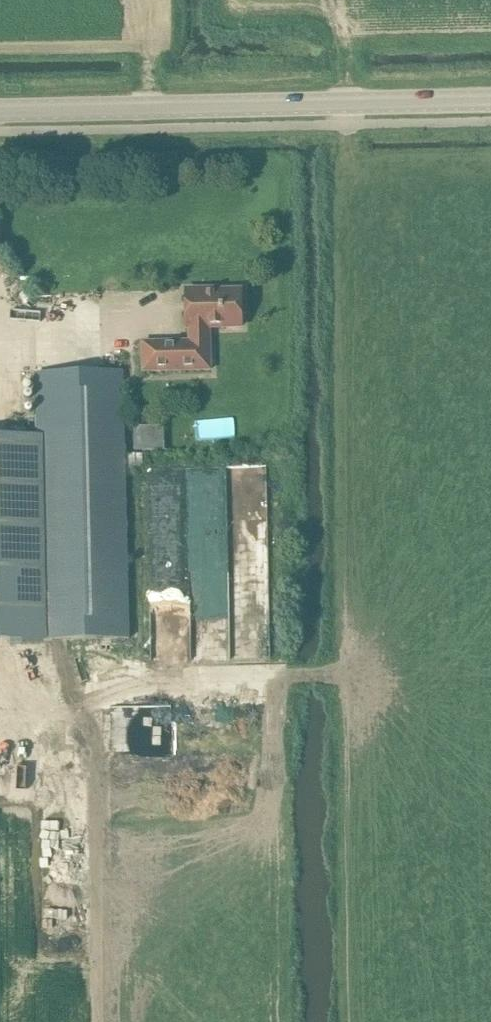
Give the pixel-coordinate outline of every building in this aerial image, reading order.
[(77,188),(88,189),(89,177),(77,177),(77,188)] [(141,371),(209,371),(209,327),(241,327),(241,291),(186,291),(186,328),(188,328),(188,343),(141,343),(141,371)] [(1,640),(86,639),(129,638),(123,372),(80,373),(36,374),(38,436),(0,437),(0,641),(1,640)]
